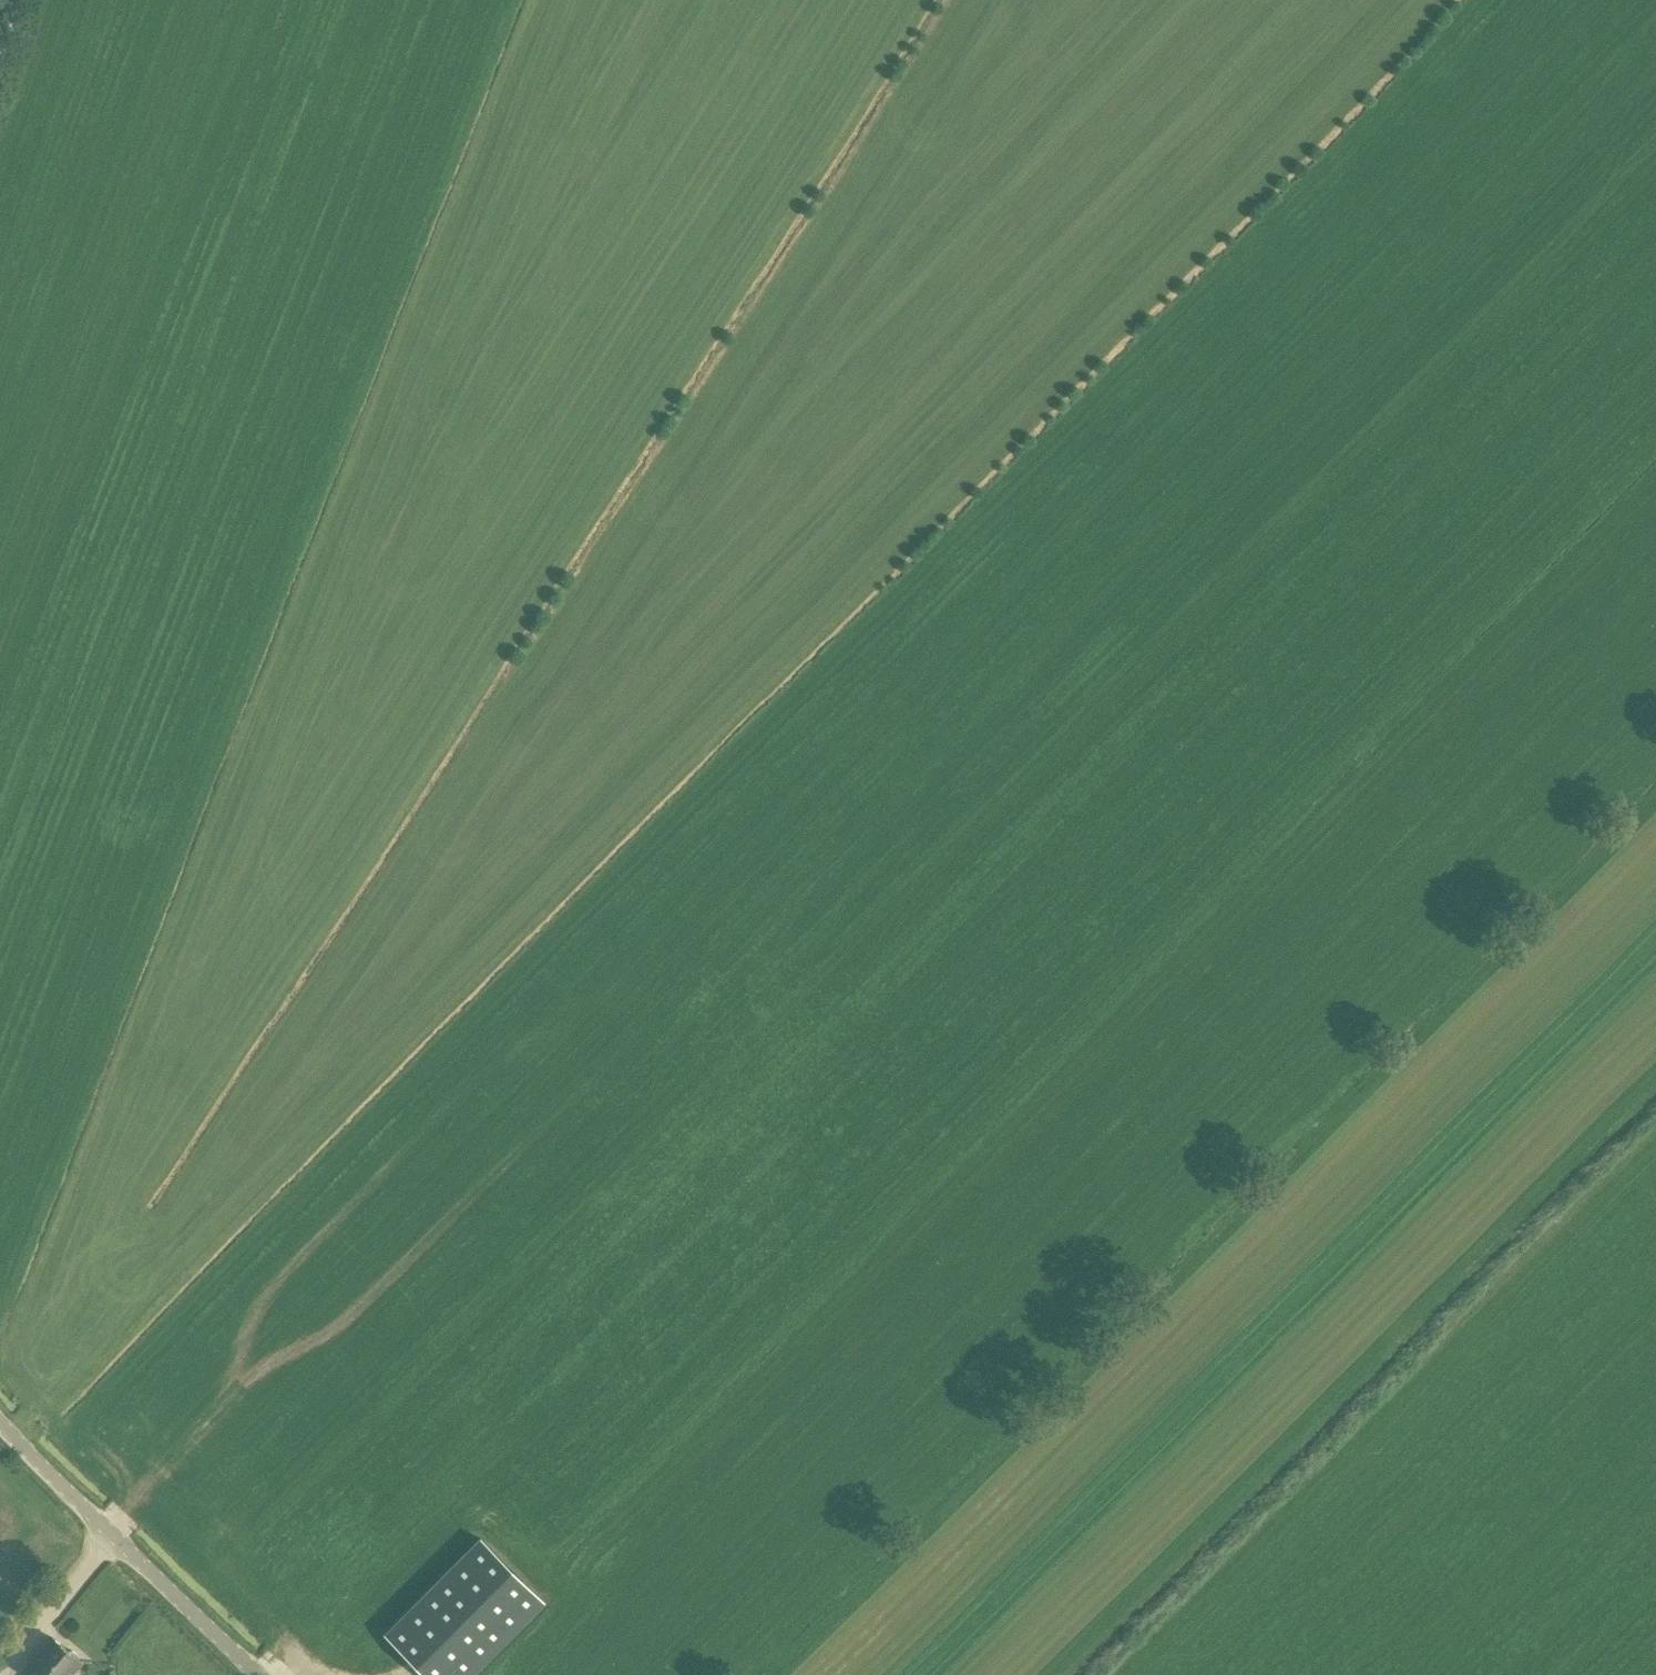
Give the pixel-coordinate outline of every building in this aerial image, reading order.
[(386,1634),(427,1674),(473,1674),(546,1602),(481,1538),(386,1634)] [(83,1662),(54,1638),(29,1668),(36,1674),(35,1674),(72,1674),(83,1662)]
